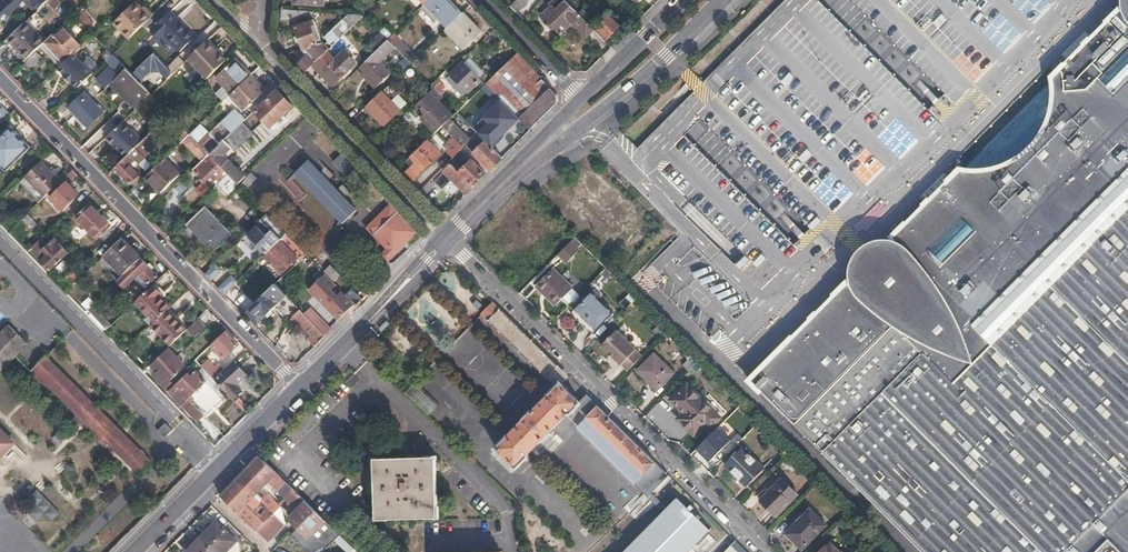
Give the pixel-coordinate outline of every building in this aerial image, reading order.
[(61,0),(49,0),(65,16),(68,14),(70,17),(74,13),(69,8),(61,0)] [(455,4),(451,0),(429,0),(424,4),(438,19),(455,4)] [(529,0),(515,0),(510,5),(516,11),(529,0)] [(567,0),(553,0),(550,3),(552,4),(543,13),(563,33),(572,23),(586,37),(594,29),(594,28),(584,18),(567,0)] [(132,35),(152,16),(143,6),(138,1),(117,20),(132,35)] [(74,13),(79,8),(74,3),(69,8),(74,13)] [(154,13),(145,4),(143,6),(152,16),(154,13)] [(310,21),(311,10),(302,10),(282,8),(281,13),(281,20),(297,20),(310,21)] [(1126,10),(1122,8),(1109,21),(1110,22),(1092,40),(1091,39),(1087,43),(1088,44),(1067,66),(1066,64),(1064,66),(1065,67),(1057,75),(1056,74),(1053,76),(1054,80),(1047,87),(972,161),(964,170),(961,169),(958,172),(959,173),(954,178),(952,177),(949,180),(950,182),(931,201),(929,200),(925,204),(926,205),(924,208),(907,225),(906,224),(892,238),(895,241),(896,243),(897,248),(898,252),(893,251),(889,250),(884,249),(879,250),(875,252),(870,254),(866,258),(863,262),(861,267),(860,271),(860,275),(860,279),(861,283),(863,287),(858,286),(856,286),(852,284),(850,283),(848,281),(835,295),(836,296),(817,315),(816,314),(811,318),(813,319),(793,339),(792,338),(749,381),(760,393),(762,391),(923,551),(1098,551),(1118,532),(1127,542),(1127,10),(1126,10)] [(195,35),(170,10),(156,25),(151,30),(160,38),(164,34),(180,50),(195,35)] [(334,45),(358,22),(366,15),(365,13),(351,12),(326,37),(334,45)] [(483,31),(465,12),(447,29),(465,47),(483,31)] [(68,27),(78,17),(74,13),(70,17),(64,23),(68,27)] [(595,26),(607,39),(621,26),(608,13),(595,26)] [(43,43),(46,40),(34,27),(27,20),(26,21),(8,39),(27,58),(43,43)] [(323,39),(316,26),(313,27),(310,21),(296,27),(307,47),(310,51),(297,64),(306,72),(314,65),(328,51),(331,48),(324,40),(323,39)] [(71,52),(79,44),(63,28),(55,37),(52,34),(46,40),(66,60),(72,53),(71,52)] [(389,38),(383,32),(380,34),(386,41),(389,38)] [(386,41),(380,34),(375,40),(381,46),(386,41)] [(401,42),(393,34),(389,38),(397,46),(401,42)] [(334,45),(326,37),(323,39),(324,40),(331,48),(334,45)] [(391,73),(380,61),(397,46),(389,38),(386,41),(381,46),(360,66),(365,71),(363,74),(376,88),(391,73)] [(66,60),(46,40),(43,43),(62,63),(66,60)] [(334,57),(328,51),(314,65),(332,85),(347,71),(356,62),(343,48),(334,57)] [(43,59),(36,52),(24,64),(30,71),(43,59)] [(150,71),(161,59),(153,52),(142,64),(150,71)] [(536,123),(557,102),(557,93),(518,52),(486,82),(499,96),(532,128),(536,123)] [(77,88),(92,73),(72,53),(66,60),(62,63),(58,68),(64,74),(63,75),(70,83),(71,82),(77,88)] [(973,80),(981,73),(965,55),(957,62),(973,80)] [(403,71),(412,62),(408,58),(400,67),(403,71)] [(246,80),(251,75),(234,60),(217,77),(232,93),(246,80)] [(481,79),(464,62),(447,79),(463,96),(481,79)] [(140,81),(150,71),(142,64),(132,73),(140,81)] [(132,73),(128,68),(113,82),(127,97),(129,96),(139,106),(152,93),(140,81),(132,73)] [(260,80),(253,73),(251,75),(257,83),(260,80)] [(949,96),(955,90),(940,73),(933,79),(949,96)] [(246,109),(267,87),(260,80),(257,83),(251,75),(246,80),(232,93),(231,94),(246,109)] [(127,97),(113,82),(111,84),(125,99),(127,97)] [(482,112),(499,96),(486,82),(481,88),(457,111),(470,123),(482,112)] [(441,92),(444,89),(439,83),(436,86),(441,92)] [(386,124),(409,103),(390,84),(375,98),(368,105),(386,124)] [(441,92),(436,86),(423,98),(432,107),(423,116),(437,131),(444,124),(454,114),(441,99),(444,96),(441,92)] [(271,126),(293,105),(277,89),(255,110),(271,126)] [(84,91),(69,106),(86,126),(102,112),(84,91)] [(139,106),(129,96),(127,97),(137,108),(139,106)] [(201,123),(186,108),(176,118),(178,120),(182,125),(190,133),(201,123)] [(221,143),(244,120),(246,118),(236,108),(211,132),(221,143)] [(474,127),(486,116),(482,112),(470,123),(474,127)] [(178,120),(176,118),(171,113),(167,117),(173,124),(178,120)] [(236,151),(256,132),(244,120),(221,143),(210,154),(224,169),(230,174),(239,183),(245,177),(225,153),(232,147),(236,151)] [(125,158),(142,141),(122,122),(106,138),(125,158)] [(697,122),(684,136),(772,222),(779,215),(784,219),(791,213),(697,122)] [(196,139),(206,129),(201,123),(190,133),(196,139)] [(393,127),(385,135),(392,141),(404,129),(398,123),(393,127)] [(452,133),(444,124),(437,131),(445,139),(452,133)] [(10,125),(0,135),(0,165),(6,171),(32,146),(10,125)] [(190,133),(182,125),(177,128),(186,137),(190,133)] [(133,168),(164,137),(156,128),(142,141),(125,158),(116,167),(131,182),(140,174),(133,168)] [(210,154),(221,143),(211,132),(210,133),(206,129),(196,139),(210,154)] [(196,139),(190,133),(186,137),(206,158),(210,154),(196,139)] [(454,157),(463,149),(461,147),(463,145),(458,139),(448,149),(454,157)] [(490,169),(504,156),(486,139),(473,151),(490,169)] [(93,150),(98,157),(112,146),(108,140),(93,150)] [(415,180),(441,154),(427,140),(410,156),(416,162),(411,167),(406,171),(415,180)] [(295,173),(309,158),(302,151),(287,166),(295,173)] [(359,167),(344,152),(334,161),(349,177),(359,167)] [(222,172),(224,169),(210,154),(206,158),(195,168),(209,184),(216,177),(218,179),(224,174),(222,172)] [(411,167),(416,162),(410,156),(405,161),(411,167)] [(48,193),(65,177),(45,157),(28,173),(48,193)] [(485,171),(472,158),(460,171),(472,183),(485,171)] [(181,175),(164,159),(145,177),(161,193),(181,175)] [(310,160),(295,173),(344,224),(358,210),(310,160)] [(460,171),(452,163),(441,174),(447,180),(450,177),(466,193),(474,185),(472,183),(460,171)] [(62,210),(79,194),(74,189),(77,187),(72,182),(70,183),(78,175),(73,170),(65,177),(48,193),(47,194),(62,210)] [(246,190),(259,177),(252,170),(245,177),(239,183),(246,190)] [(135,187),(144,178),(140,174),(131,182),(135,187)] [(229,194),(239,183),(230,174),(219,184),(229,194)] [(299,201),(306,194),(290,176),(283,183),(299,201)] [(151,187),(145,194),(153,202),(160,195),(151,187)] [(388,262),(420,231),(401,211),(393,202),(367,228),(386,248),(381,254),(388,262)] [(111,226),(90,204),(76,218),(96,239),(100,236),(110,227),(111,226)] [(205,206),(188,223),(215,251),(232,234),(205,206)] [(287,233),(278,224),(269,214),(262,220),(281,240),(287,233)] [(541,253),(558,237),(539,218),(522,233),(541,253)] [(259,225),(249,235),(264,251),(273,243),(267,236),(268,235),(259,225)] [(34,245),(14,226),(12,230),(30,250),(34,245)] [(105,241),(114,232),(110,227),(100,236),(105,241)] [(626,243),(637,233),(635,231),(624,241),(626,243)] [(307,252),(287,233),(281,240),(280,240),(281,241),(297,258),(299,260),(307,252)] [(142,257),(123,238),(105,255),(124,275),(141,258),(142,257)] [(567,263),(581,249),(572,240),(558,255),(567,263)] [(282,273),(297,258),(281,241),(269,255),(273,259),(270,261),(282,273)] [(59,261),(69,251),(60,243),(57,247),(54,244),(46,251),(37,242),(34,245),(30,250),(39,259),(51,271),(59,261)] [(159,277),(153,270),(155,268),(150,263),(148,264),(141,258),(124,275),(119,279),(126,286),(130,283),(132,284),(140,276),(149,285),(159,277)] [(329,276),(326,272),(313,259),(307,265),(323,281),(329,276)] [(598,262),(593,267),(599,274),(604,269),(598,262)] [(212,281),(222,270),(216,264),(205,274),(209,278),(212,281)] [(340,274),(332,265),(326,272),(329,276),(334,281),(340,274)] [(552,269),(535,285),(555,306),(561,300),(572,289),(552,269)] [(63,281),(69,287),(77,279),(72,273),(63,281)] [(247,285),(254,279),(248,273),(241,279),(247,285)] [(225,295),(238,282),(232,276),(219,288),(225,295)] [(302,310),(276,282),(247,311),(259,324),(275,307),(289,321),(291,320),(302,310)] [(172,307),(162,297),(164,295),(154,285),(139,299),(159,320),(169,310),(172,307)] [(331,290),(326,285),(316,295),(326,305),(328,303),(326,301),(329,299),(325,295),(331,290)] [(357,304),(362,298),(353,288),(347,294),(357,304)] [(567,306),(578,295),(572,289),(561,300),(567,306)] [(326,305),(326,306),(338,319),(353,305),(340,291),(336,295),(331,290),(325,295),(329,299),(326,301),(328,303),(326,305)] [(592,292),(574,309),(595,331),(612,314),(592,292)] [(539,349),(524,335),(504,315),(492,303),(481,315),(503,336),(545,378),(549,374),(556,367),(539,349)] [(113,325),(94,305),(89,311),(109,331),(113,325)] [(173,344),(188,329),(169,310),(159,320),(154,324),(173,344)] [(315,346),(326,335),(314,323),(302,310),(291,320),(297,327),(298,326),(301,323),(312,335),(309,338),(308,339),(315,346)] [(332,329),(320,317),(314,323),(326,335),(332,329)] [(569,330),(578,327),(574,318),(566,321),(569,330)] [(196,337),(207,327),(199,319),(192,325),(189,329),(196,337)] [(312,335),(301,323),(298,326),(309,338),(312,335)] [(660,338),(667,330),(660,323),(653,331),(660,338)] [(628,370),(642,356),(635,349),(636,349),(616,329),(601,344),(621,364),(621,363),(628,370)] [(25,348),(7,330),(0,336),(0,372),(25,348)] [(228,355),(239,344),(226,330),(211,344),(224,358),(228,355)] [(449,348),(480,377),(493,364),(462,335),(449,348)] [(171,381),(185,366),(169,350),(155,363),(154,361),(147,370),(152,376),(158,368),(160,370),(158,373),(166,380),(168,378),(171,381)] [(215,379),(225,370),(219,364),(216,366),(203,353),(197,359),(208,371),(215,379)] [(654,354),(637,370),(656,389),(673,373),(654,354)] [(47,356),(35,368),(137,472),(149,461),(85,395),(47,356)] [(688,372),(698,361),(693,356),(683,366),(688,372)] [(243,390),(238,384),(248,374),(235,361),(225,370),(215,379),(218,381),(234,398),(243,390)] [(183,403),(206,381),(198,371),(191,377),(189,374),(173,388),(177,393),(175,395),(183,403)] [(215,379),(208,371),(205,375),(214,384),(218,381),(215,379)] [(438,406),(414,382),(404,393),(428,417),(438,406)] [(537,448),(580,406),(568,393),(560,386),(558,384),(539,404),(493,449),(515,470),(537,448)] [(686,386),(669,402),(682,415),(677,420),(693,436),(705,425),(709,429),(720,419),(686,386)] [(710,530),(678,499),(669,508),(653,492),(668,477),(658,468),(632,442),(605,414),(597,406),(589,414),(585,418),(632,465),(643,475),(635,484),(664,513),(647,529),(625,551),(689,551),(710,530)] [(48,439),(56,451),(73,441),(66,428),(48,439)] [(14,444),(0,430),(0,458),(14,444)] [(743,449),(725,466),(745,486),(763,469),(743,449)] [(285,525),(280,509),(267,496),(262,499),(258,494),(274,477),(279,482),(283,478),(260,456),(220,496),(267,543),(285,525)] [(437,459),(375,461),(378,520),(440,517),(437,459)] [(759,501),(775,517),(797,495),(782,480),(781,479),(759,501)] [(306,501),(287,482),(277,491),(294,508),(292,510),(294,513),(306,501)] [(36,522),(45,514),(51,522),(59,515),(34,484),(16,499),(36,522)] [(338,533),(306,501),(294,513),(289,517),(296,524),(294,526),(300,532),(294,537),(304,547),(306,546),(324,544),(325,546),(338,533)] [(786,533),(803,550),(826,526),(810,509),(786,533)] [(845,527),(855,517),(849,510),(839,520),(845,527)] [(242,536),(230,524),(225,529),(220,524),(205,540),(216,551),(228,551),(242,536)] [(328,548),(341,535),(338,533),(325,546),(328,548)] [(205,540),(193,551),(216,551),(205,540)] [(830,540),(819,551),(842,551),(830,540)] [(734,542),(725,551),(744,551),(734,542)]
